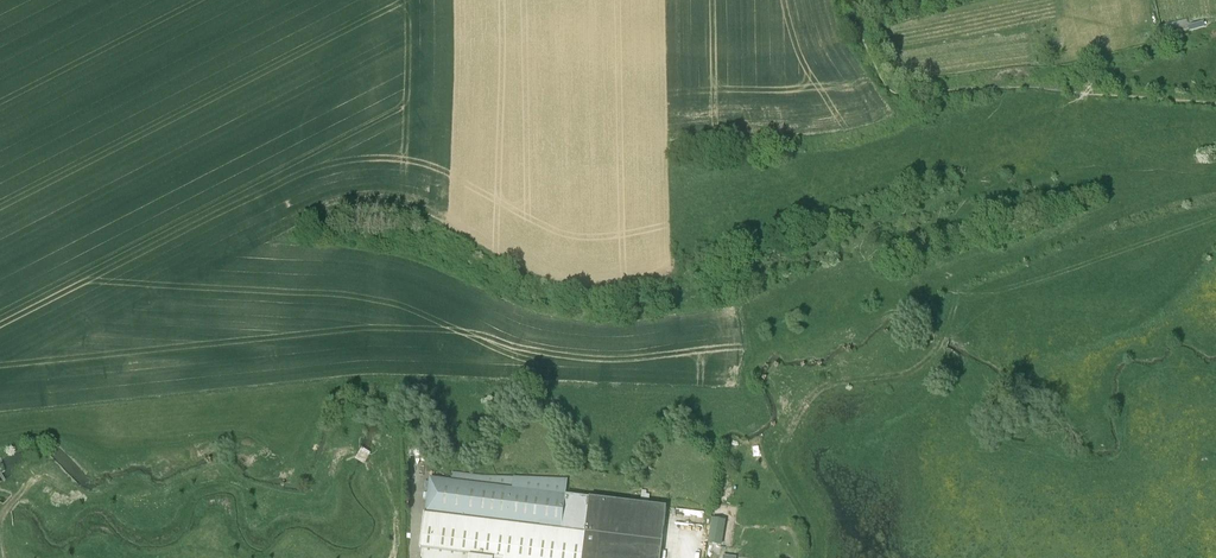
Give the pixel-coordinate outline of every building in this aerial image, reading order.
[(1204,28),(1204,27),(1203,21),(1188,25),(1190,30),(1190,31),(1204,28)] [(668,508),(590,498),(566,496),(569,480),(514,477),(476,475),(452,473),(451,481),(431,479),(427,515),(424,515),(420,549),(424,550),(423,557),(661,557),(668,508)] [(641,501),(649,502),(651,494),(642,493),(641,501)] [(712,519),(708,543),(721,546),(726,522),(712,519)]
